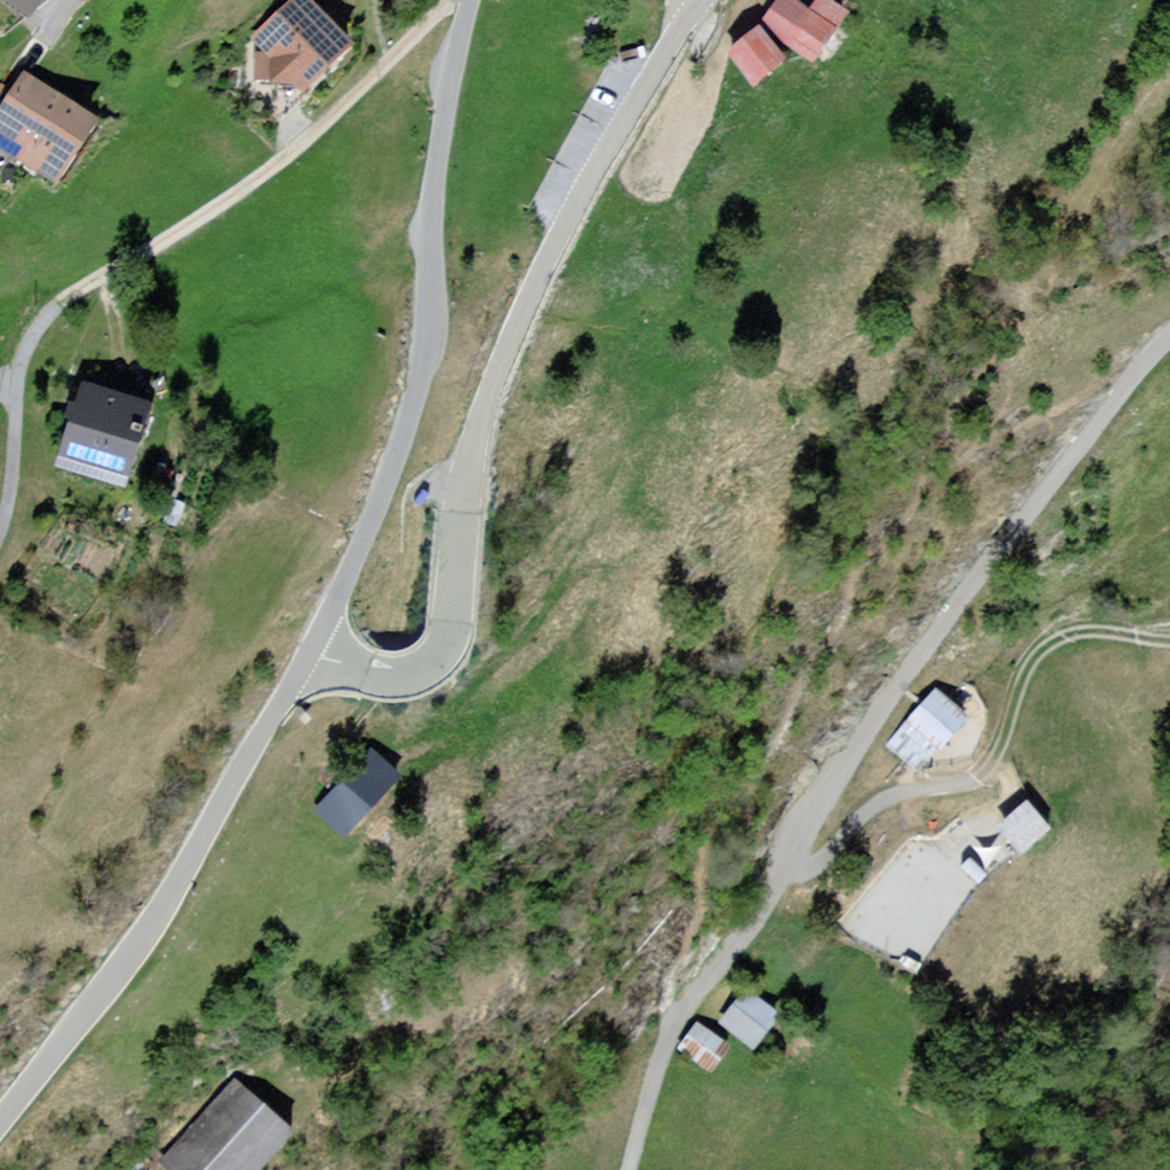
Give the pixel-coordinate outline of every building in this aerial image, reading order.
[(62,26),(78,0),(20,0),(62,26)] [(329,0),(310,0),(268,43),(333,105),(384,53),(329,0)] [(858,10),(841,0),(824,0),(818,8),(804,0),(778,0),(737,67),(772,87),(794,50),(823,68),(858,10)] [(124,120),(40,71),(1,138),(85,187),(124,120)] [(184,418),(106,389),(75,472),(154,501),(184,418)] [(936,690),(886,746),(917,774),(967,718),(936,690)] [(426,773),(392,743),(329,811),(363,844),(426,773)] [(1004,828),(1028,856),(1059,830),(1035,801),(1004,828)] [(743,989),(718,1023),(754,1049),(779,1015),(743,989)] [(695,1021),(675,1048),(710,1072),(729,1044),(695,1021)] [(237,1079),(162,1161),(172,1169),(261,1169),(296,1132),(237,1079)]
